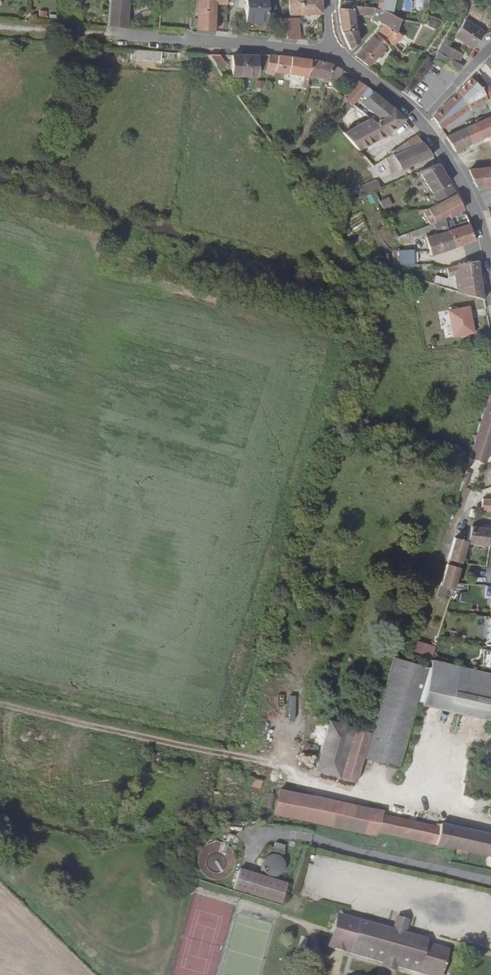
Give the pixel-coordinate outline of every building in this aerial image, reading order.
[(126,28),(129,0),(110,0),(107,26),(126,28)] [(227,0),(198,0),(197,19),(194,19),(194,25),(197,25),(197,30),(214,32),(215,5),(227,5),(227,0)] [(269,16),(268,0),(246,0),(247,21),(269,20),(269,16)] [(321,0),(287,0),(287,14),(321,13),(321,0)] [(355,30),(354,14),(363,14),(364,9),(351,7),(352,1),(348,0),(340,0),(339,5),(340,12),(341,23),(343,32),(355,30)] [(394,33),(395,32),(400,20),(387,13),(379,22),(385,26),(394,33)] [(79,15),(61,14),(60,23),(78,24),(79,15)] [(290,17),(288,38),(305,39),(305,25),(298,25),(298,17),(290,17)] [(474,49),(482,36),(484,32),(465,20),(454,36),(474,49)] [(377,35),(387,45),(390,42),(395,46),(402,38),(395,32),(394,33),(385,26),(377,35)] [(349,46),(351,49),(359,43),(355,30),(343,32),(349,46)] [(356,56),(366,66),(387,45),(377,35),(356,56)] [(442,56),(447,47),(449,42),(445,40),(436,52),(442,56)] [(442,56),(459,66),(463,56),(447,47),(442,56)] [(161,50),(131,48),(130,58),(160,60),(161,50)] [(457,76),(462,68),(459,66),(442,56),(436,52),(431,59),(457,76)] [(219,54),(209,54),(219,68),(226,63),(219,54)] [(257,54),(231,54),(231,73),(257,73),(257,69),(257,54)] [(268,54),(257,54),(257,69),(267,69),(268,54)] [(268,54),(267,69),(288,72),(290,56),(278,55),(268,54)] [(290,56),(288,72),(308,74),(310,59),(290,56)] [(322,61),(310,59),(308,74),(341,77),(345,72),(333,64),(322,61)] [(368,88),(350,75),(349,78),(355,84),(345,96),(353,105),(358,99),(368,88)] [(384,100),(368,88),(358,99),(373,115),(368,118),(374,124),(393,108),(384,100)] [(432,117),(442,130),(462,112),(472,108),(459,91),(447,103),(432,117)] [(374,124),(368,118),(347,135),(360,152),(387,135),(404,119),(393,108),(374,124)] [(489,134),(490,133),(490,118),(480,122),(476,124),(467,128),(473,142),(489,134)] [(456,151),(473,142),(467,128),(446,137),(456,151)] [(423,142),(417,133),(405,141),(410,148),(423,142)] [(410,148),(405,141),(390,151),(395,155),(396,156),(410,148)] [(432,154),(423,142),(410,148),(396,156),(395,155),(383,162),(392,174),(432,154)] [(439,164),(420,171),(432,193),(434,191),(439,202),(455,194),(439,164)] [(469,170),(477,187),(490,185),(490,166),(469,170)] [(359,186),(363,195),(371,191),(380,187),(376,179),(359,186)] [(365,194),(368,203),(377,201),(374,192),(365,194)] [(463,210),(455,194),(439,202),(427,208),(433,222),(448,214),(449,217),(463,210)] [(378,201),(382,210),(391,206),(387,197),(378,201)] [(412,230),(414,235),(435,227),(436,232),(425,235),(430,253),(441,250),(454,246),(447,220),(447,217),(433,222),(412,230)] [(454,217),(447,220),(454,246),(475,239),(474,237),(468,223),(457,227),(456,222),(454,217)] [(468,223),(466,218),(456,222),(457,227),(468,223)] [(412,230),(399,235),(400,240),(414,235),(412,230)] [(396,251),(399,265),(413,261),(412,247),(396,251)] [(454,273),(458,291),(465,294),(464,287),(462,276),(480,272),(478,259),(459,263),(446,267),(448,274),(454,273)] [(482,284),(480,272),(462,276),(464,287),(482,284)] [(482,284),(464,287),(465,294),(485,299),(482,284)] [(473,332),(469,306),(449,309),(453,335),(473,332)] [(470,456),(482,459),(486,460),(490,442),(490,387),(488,397),(484,396),(484,400),(487,401),(485,408),(482,407),(481,410),(484,411),(482,419),(479,417),(478,420),(481,421),(475,442),(471,442),(470,445),(474,445),(470,456)] [(470,456),(462,485),(474,489),(482,459),(470,456)] [(490,497),(483,497),(479,509),(490,509),(490,502),(490,497)] [(490,533),(490,527),(472,524),(467,540),(467,542),(489,544),(490,533)] [(460,561),(467,542),(467,540),(455,536),(448,557),(460,561)] [(447,562),(459,566),(460,561),(448,557),(447,562)] [(452,588),(454,581),(459,566),(447,562),(440,584),(452,588)] [(410,653),(431,657),(433,645),(413,641),(410,653)] [(397,652),(372,732),(366,748),(403,760),(422,701),(434,662),(397,652)] [(434,662),(422,701),(490,717),(490,667),(435,657),(434,662)] [(339,774),(354,726),(331,719),(316,768),(339,774)] [(366,748),(372,732),(354,726),(339,774),(356,780),(366,748)] [(250,779),(248,786),(258,790),(260,782),(250,779)] [(376,831),(382,813),(383,810),(310,795),(280,788),(274,812),(346,827),(376,834),(376,831)] [(435,842),(439,825),(382,813),(376,831),(434,843),(434,842),(435,842)] [(490,832),(440,822),(439,825),(435,842),(434,842),(434,843),(489,854),(490,855),(490,832)] [(284,843),(275,840),(273,849),(282,852),(284,843)] [(226,864),(215,842),(194,853),(206,875),(226,864)] [(282,902),(288,883),(241,868),(235,887),(282,902)] [(340,911),(334,933),(339,935),(343,919),(348,914),(340,911)] [(352,947),(386,957),(398,961),(444,974),(448,964),(451,953),(442,950),(438,951),(428,948),(429,944),(429,938),(409,932),(396,928),(348,914),(343,919),(339,935),(337,940),(352,944),(352,947)] [(400,915),(396,928),(409,932),(413,919),(400,915)] [(442,950),(451,953),(452,950),(429,944),(428,948),(438,951),(442,950)] [(398,961),(386,957),(384,963),(397,966),(398,961)]
